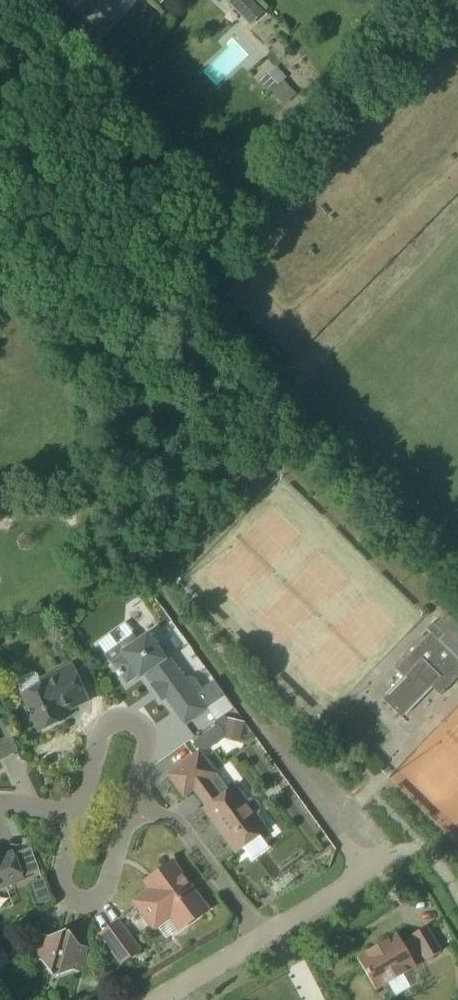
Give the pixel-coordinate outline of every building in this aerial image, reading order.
[(102,36),(123,13),(109,1),(109,0),(62,0),(102,36)] [(249,25),(264,12),(252,0),(227,0),(226,1),(249,25)] [(105,56),(95,65),(106,75),(115,66),(105,56)] [(286,81),(275,68),(261,80),(272,93),(286,81)] [(124,590),(132,599),(146,589),(138,579),(124,590)] [(434,625),(432,623),(426,629),(430,633),(395,669),(403,677),(382,699),(401,718),(431,687),(439,696),(457,677),(457,624),(446,612),(434,625)] [(51,627),(50,635),(57,640),(64,637),(64,629),(58,624),(51,627)] [(121,652),(123,654),(111,663),(117,671),(116,672),(119,676),(120,675),(126,684),(138,676),(139,678),(143,675),(150,684),(149,685),(150,686),(152,685),(162,699),(160,700),(161,701),(165,699),(184,725),(205,710),(194,695),(202,689),(194,678),(187,677),(183,680),(158,645),(155,647),(146,634),(137,641),(134,637),(129,636),(119,643),(119,647),(122,651),(121,652)] [(56,677),(21,694),(27,706),(24,708),(30,720),(33,719),(39,731),(64,719),(60,710),(70,706),(71,708),(87,700),(71,665),(54,673),(56,677)] [(8,732),(2,719),(0,720),(0,736),(8,732)] [(228,720),(224,742),(241,745),(245,724),(228,720)] [(226,792),(212,773),(198,754),(169,775),(183,794),(196,785),(210,804),(204,808),(236,851),(265,830),(254,815),(257,812),(258,808),(256,804),(253,801),(249,800),(245,802),(233,787),(226,792)] [(23,880),(12,852),(0,857),(0,888),(23,880)] [(133,901),(137,906),(154,929),(176,912),(186,925),(207,909),(171,861),(150,876),(156,885),(133,901)] [(356,958),(366,975),(376,991),(416,967),(412,960),(421,955),(425,961),(440,952),(425,927),(411,935),(412,937),(401,943),(396,934),(356,958)] [(121,963),(138,950),(121,928),(104,940),(121,963)] [(41,934),(37,947),(34,959),(41,962),(48,971),(51,969),(60,971),(61,974),(72,970),(80,972),(83,960),(87,947),(79,945),(72,936),(68,931),(66,930),(59,932),(49,936),(41,934)] [(0,948),(0,968),(1,970),(25,953),(14,938),(0,948)]
